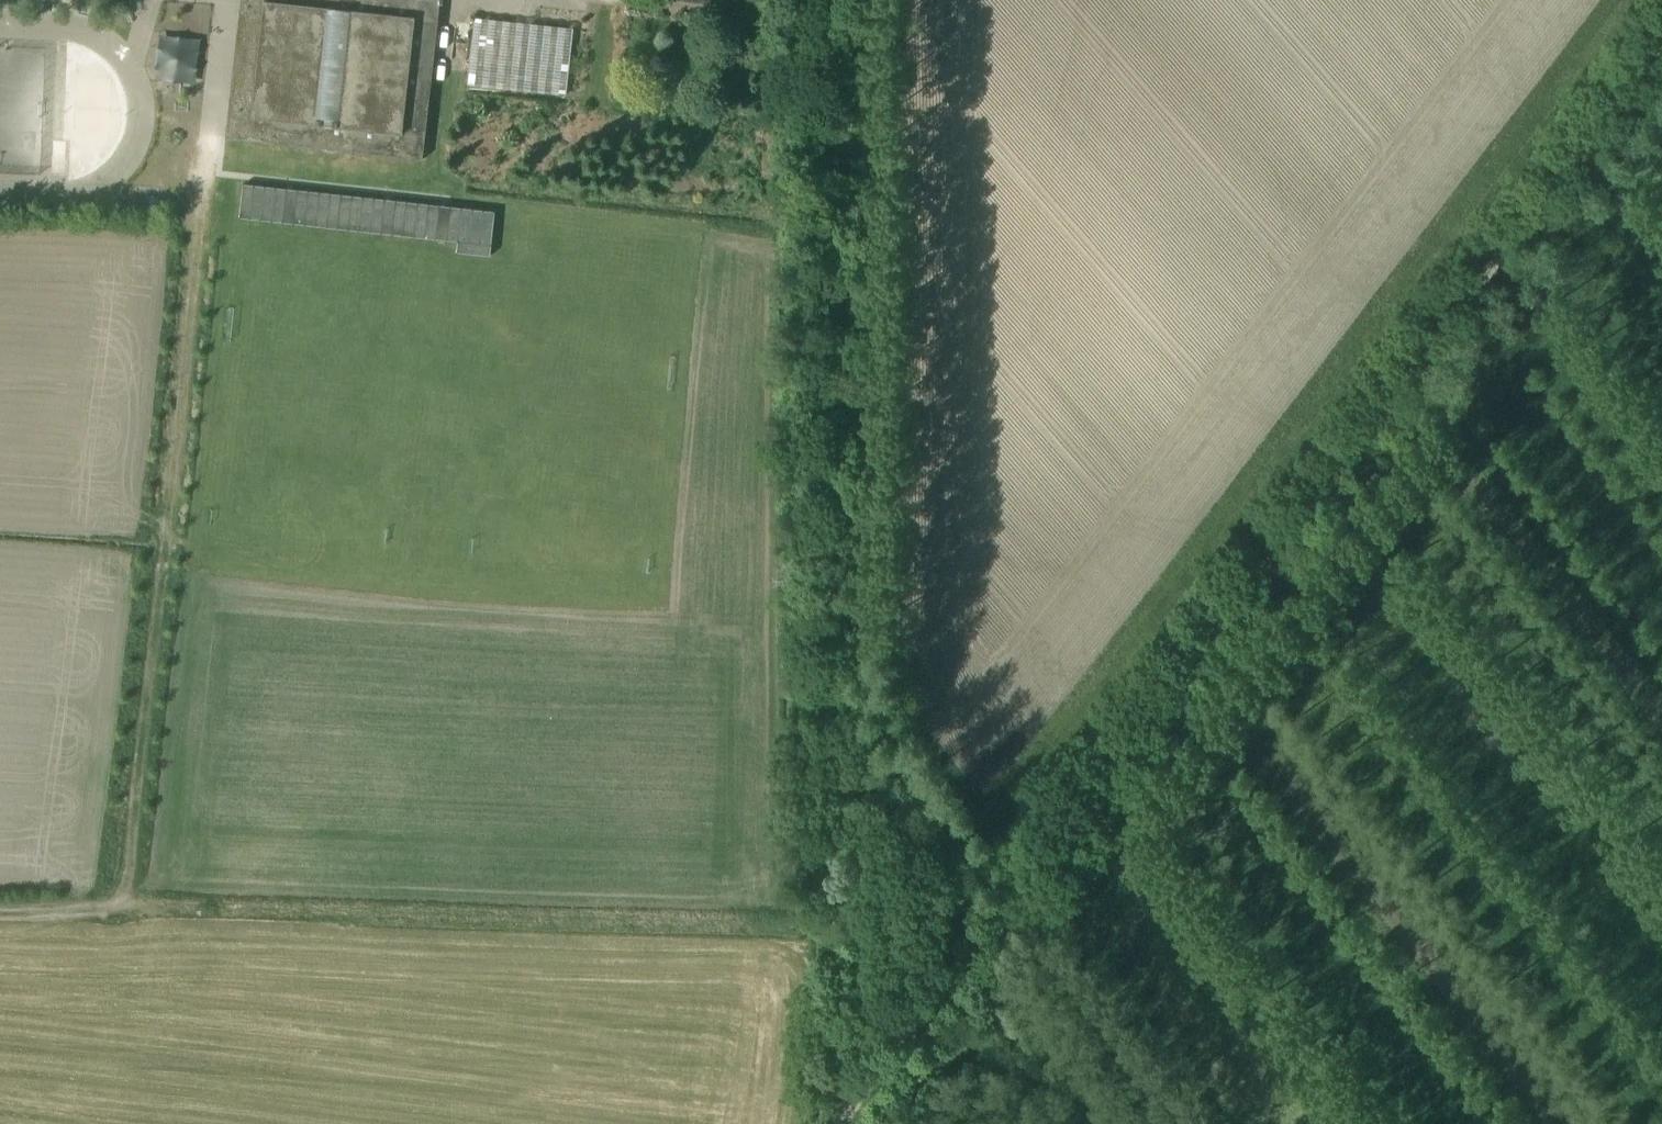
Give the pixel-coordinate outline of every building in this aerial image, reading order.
[(442,0),(242,0),(233,74),(225,139),(425,162),(443,0),(442,0)] [(575,31),(476,20),(468,89),(567,100),(575,31)]
